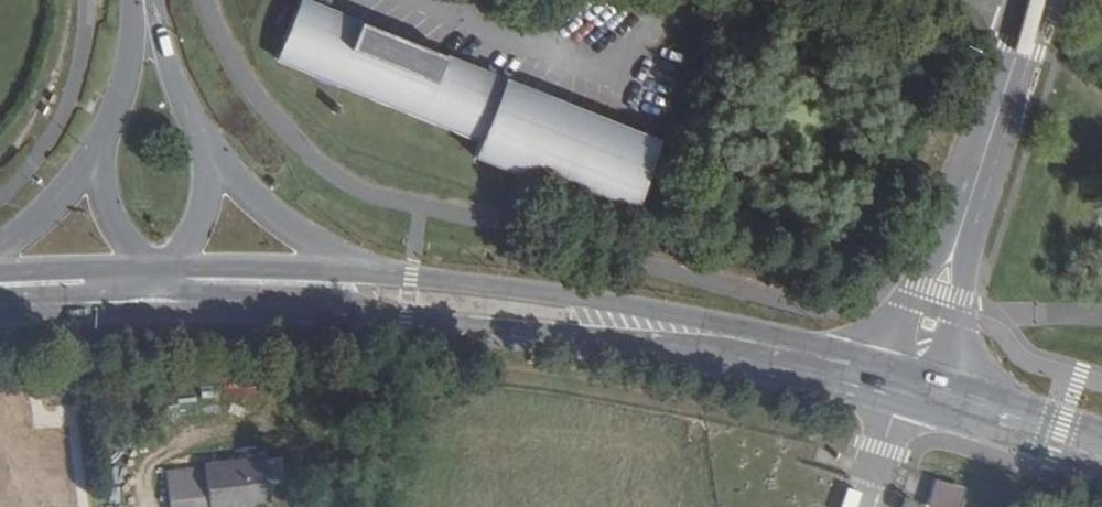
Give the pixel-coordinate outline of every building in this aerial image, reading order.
[(312,0),(305,0),(280,62),(484,141),(478,157),(633,216),(659,143),(312,0)] [(285,448),(268,450),(271,474),(288,472),(285,448)] [(268,450),(170,463),(175,506),(230,506),(274,502),(271,474),(268,450)] [(966,487),(937,478),(928,506),(960,506),(966,487)]
